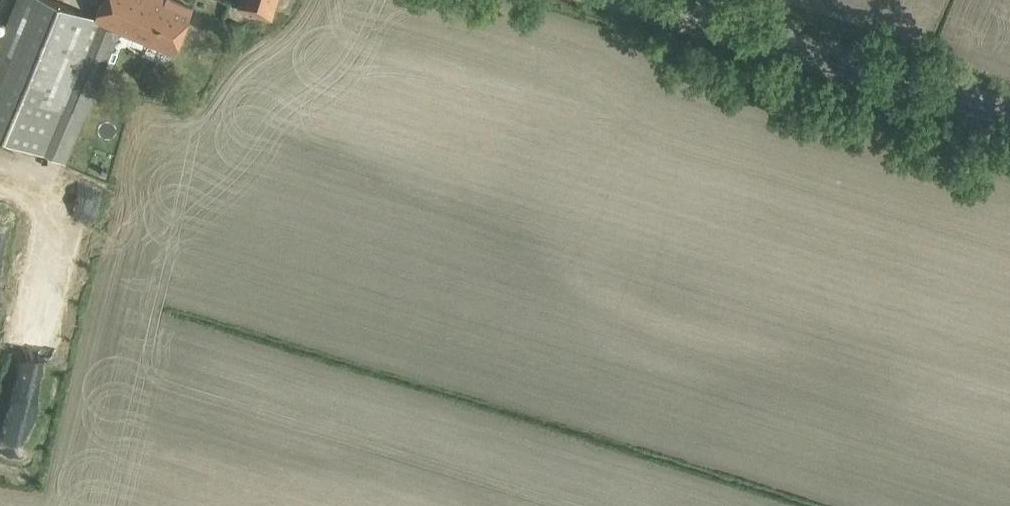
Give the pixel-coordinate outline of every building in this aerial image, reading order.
[(54,0),(17,0),(0,41),(0,133),(66,161),(83,118),(47,102),(83,12),(54,0)] [(174,53),(193,7),(176,0),(101,0),(94,17),(93,19),(120,30),(174,53)] [(236,7),(269,17),(274,0),(238,0),(236,7)] [(47,102),(83,118),(120,30),(93,19),(94,17),(83,12),(47,102)]
